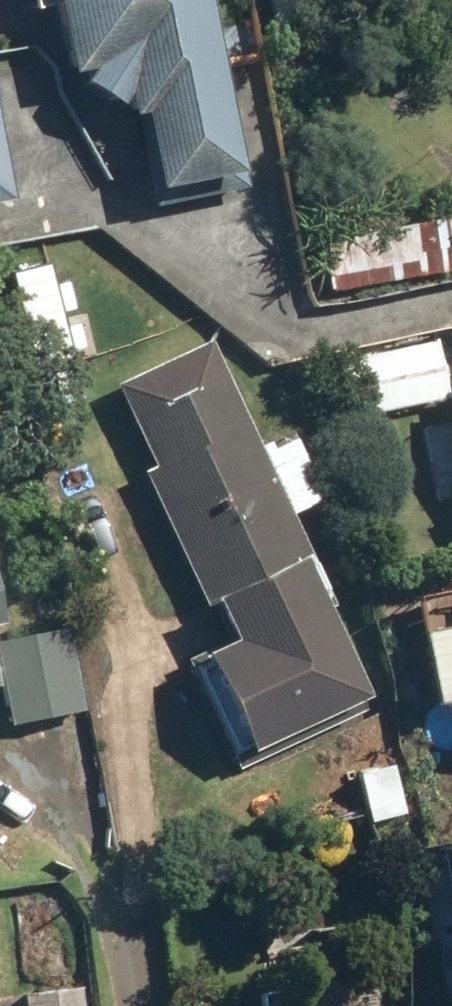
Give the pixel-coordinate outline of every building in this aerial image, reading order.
[(140,117),(157,206),(248,188),(210,0),(51,0),(66,73),(84,70),(77,82),(113,106),(121,93),(126,120),(140,117)] [(335,292),(451,269),(451,254),(444,215),(325,238),(335,292)] [(337,360),(350,417),(448,395),(435,339),(337,360)] [(144,472),(203,607),(215,602),(236,649),(190,669),(238,779),(367,722),(218,386),(139,420),(159,465),(144,472)] [(9,721),(86,707),(71,625),(0,639),(0,673),(9,721)]
